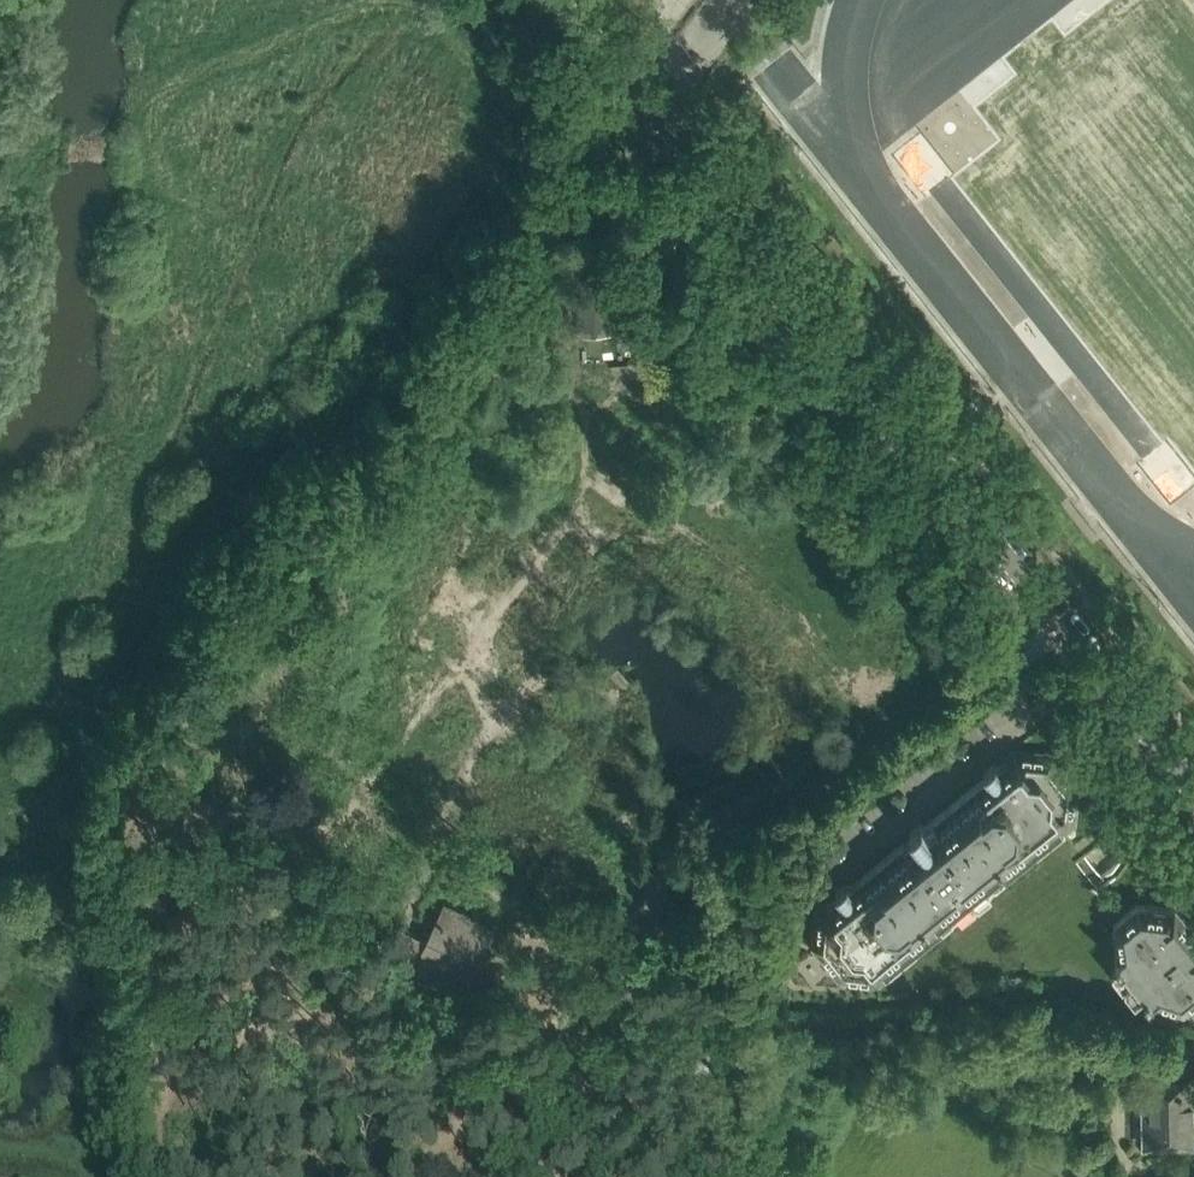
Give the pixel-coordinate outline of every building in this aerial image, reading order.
[(1091,3),(1090,0),(1062,0),(1067,13),(1091,3)] [(580,333),(611,333),(611,299),(579,300),(580,333)] [(1050,835),(1070,819),(1073,785),(1050,755),(1015,751),(1007,758),(998,765),(995,761),(983,771),(986,774),(955,799),(924,825),(921,821),(909,831),(912,835),(881,859),(849,884),(847,881),(834,891),(837,894),(829,901),(821,907),(817,943),(841,972),(875,976),(912,946),(935,928),(958,910),(991,882),(1056,963),(1183,1005),(1193,996),(1193,923),(1191,919),(1188,921),(1174,904),(1171,906),(1137,902),(1118,918),(1050,835)] [(493,928),(445,903),(428,938),(401,925),(384,959),(437,985),(443,973),(465,984),(493,928)] [(1188,1127),(1193,1127),(1192,1071),(1143,1072),(1145,1144),(1189,1143),(1188,1127)]
